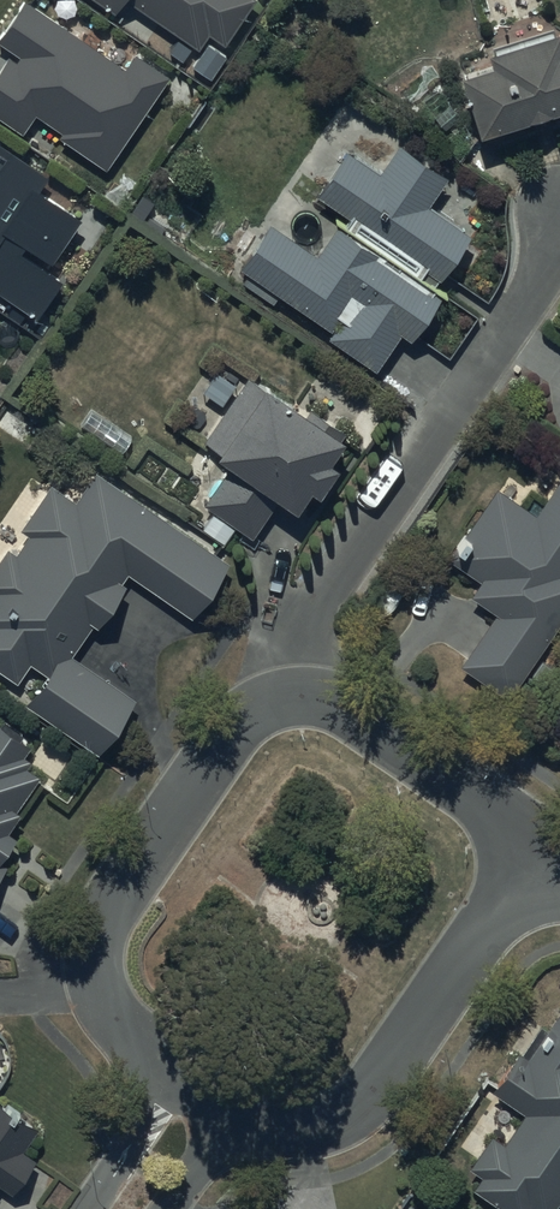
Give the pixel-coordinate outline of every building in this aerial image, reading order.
[(14,54),(0,76),(0,115),(22,130),(32,115),(110,166),(170,76),(117,41),(109,53),(30,0),(28,0),(0,43),(0,45),(14,54)] [(119,10),(126,0),(103,0),(119,10)] [(195,62),(212,73),(257,0),(129,0),(204,47),(195,62)] [(480,130),(559,106),(559,30),(559,27),(488,48),(492,62),(462,71),(480,130)] [(246,270),(241,278),(276,302),(281,295),(332,329),(329,335),(378,368),(403,331),(412,338),(446,288),(439,283),(472,235),(426,204),(446,175),(399,144),(380,173),(346,150),(316,194),(344,213),(317,254),(271,223),(241,267),(246,270)] [(10,146),(2,158),(0,156),(0,295),(39,320),(66,277),(53,268),(86,217),(54,196),(64,181),(10,146)] [(202,504),(215,512),(205,529),(228,544),(238,528),(255,539),(280,500),(292,507),(309,481),(317,487),(332,464),(329,462),(345,437),(250,376),(202,450),(226,466),(202,504)] [(100,475),(80,504),(52,485),(20,533),(27,538),(17,552),(8,546),(0,559),(0,671),(20,684),(31,667),(45,676),(28,701),(102,751),(136,700),(75,659),(132,574),(192,615),(228,561),(100,475)] [(497,613),(460,666),(509,700),(559,628),(559,485),(538,517),(500,490),(451,560),(482,581),(472,595),(497,613)] [(6,864),(1,861),(19,833),(14,830),(24,815),(16,810),(40,774),(29,767),(33,760),(24,754),(31,744),(0,723),(0,874),(6,864)] [(536,1061),(521,1051),(493,1092),(524,1113),(506,1140),(492,1130),(465,1170),(475,1177),(470,1185),(506,1208),(557,1208),(559,1205),(559,1025),(536,1061)] [(8,1189),(14,1194),(38,1161),(23,1151),(40,1126),(0,1098),(0,1201),(8,1189)]
